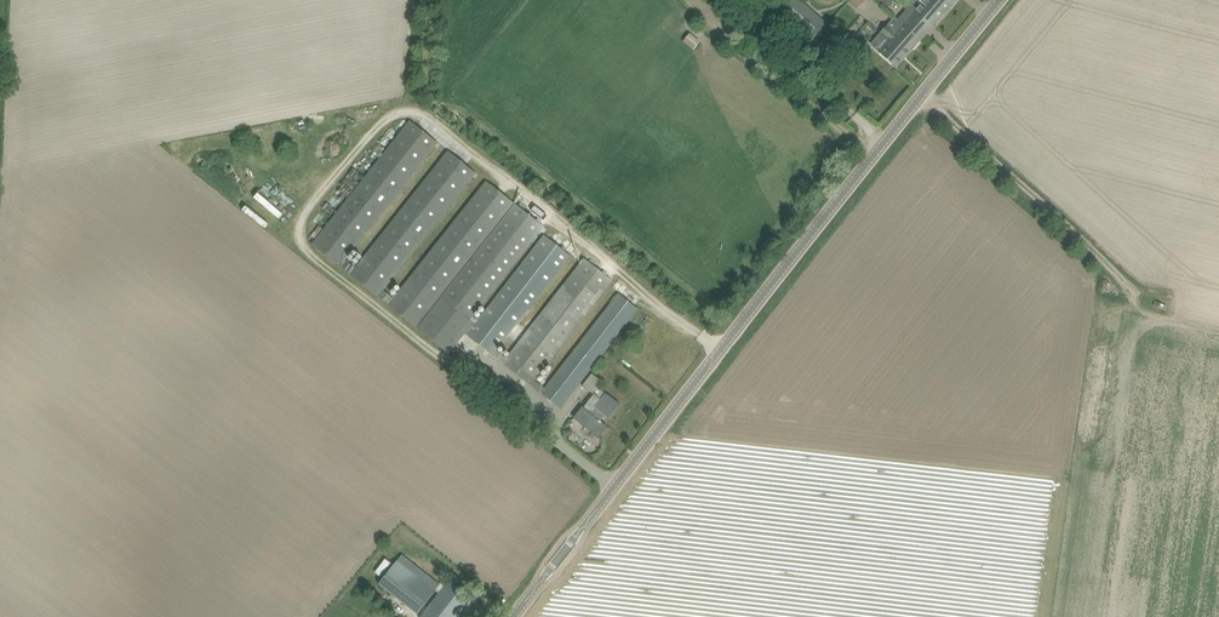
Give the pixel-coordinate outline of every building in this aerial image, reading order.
[(811,43),(827,24),(800,0),(784,0),(774,11),(811,43)] [(871,0),(850,0),(850,1),(862,11),(871,0)] [(920,41),(956,0),(915,0),(897,20),(920,41)] [(897,68),(920,41),(897,20),(891,28),(888,25),(871,44),(879,52),(888,60),(897,68)] [(684,42),(694,50),(701,41),(690,33),(684,42)] [(497,351),(570,256),(550,239),(545,235),(472,328),(470,327),(474,322),(472,321),(471,320),(471,319),(544,227),(517,205),(444,297),(443,297),(423,321),(421,320),(514,203),(487,182),(394,299),(383,289),(476,173),(449,151),(356,268),(345,259),(438,142),(411,121),(313,245),(340,266),(351,275),(378,297),(378,296),(389,305),(389,306),(416,327),(416,326),(418,328),(418,329),(449,353),(458,342),(465,333),(551,401),(561,408),(589,371),(617,335),(638,309),(628,301),(618,293),(598,320),(549,381),(544,389),(535,381),(536,380),(604,290),(612,280),(585,259),(581,264),(507,359),(503,356),(497,351)] [(608,427),(601,421),(605,415),(610,419),(620,404),(596,386),(601,380),(592,373),(582,386),(594,395),(584,408),(583,407),(576,416),(592,429),(590,431),(599,438),(608,427)] [(417,613),(435,588),(397,560),(379,584),(417,613)] [(464,591),(449,580),(420,616),(459,616),(473,598),(464,591)]
